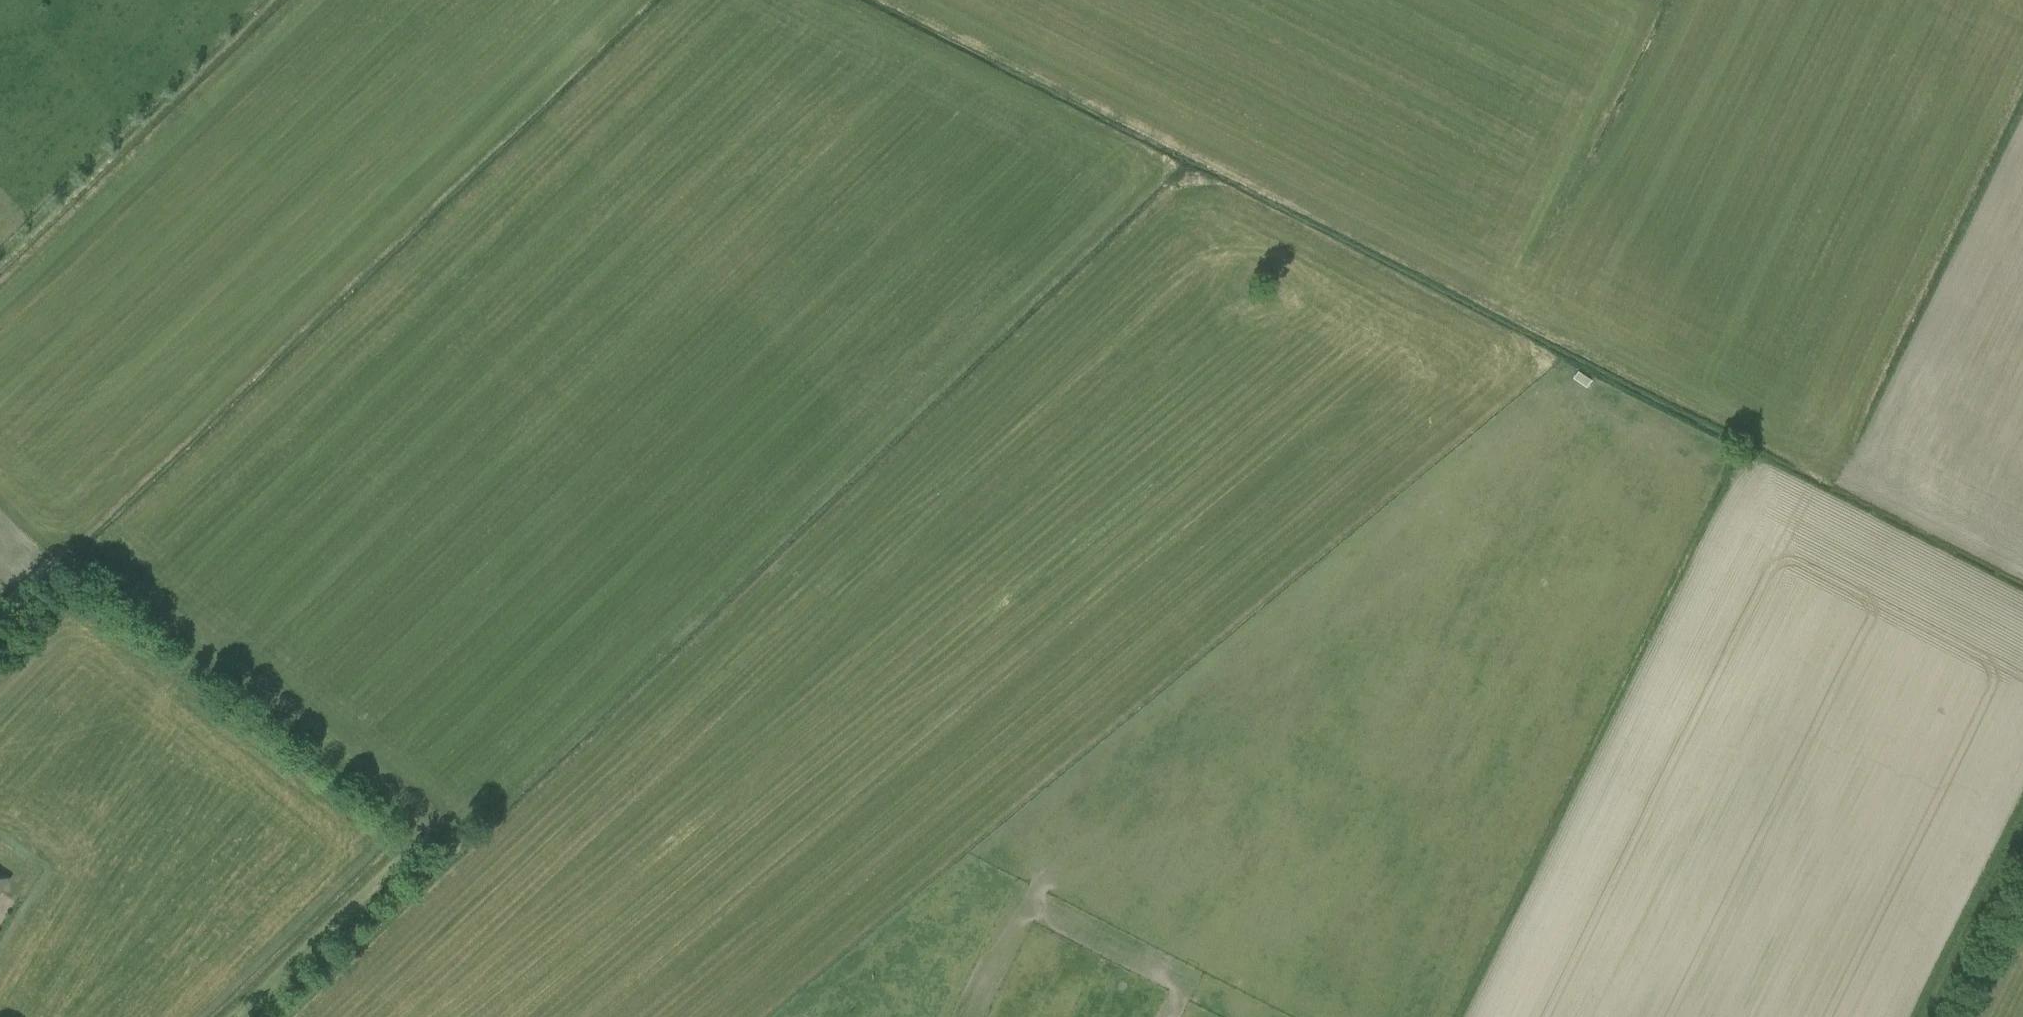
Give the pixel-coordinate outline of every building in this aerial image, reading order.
[(0,872),(0,899),(12,879),(0,872)]
